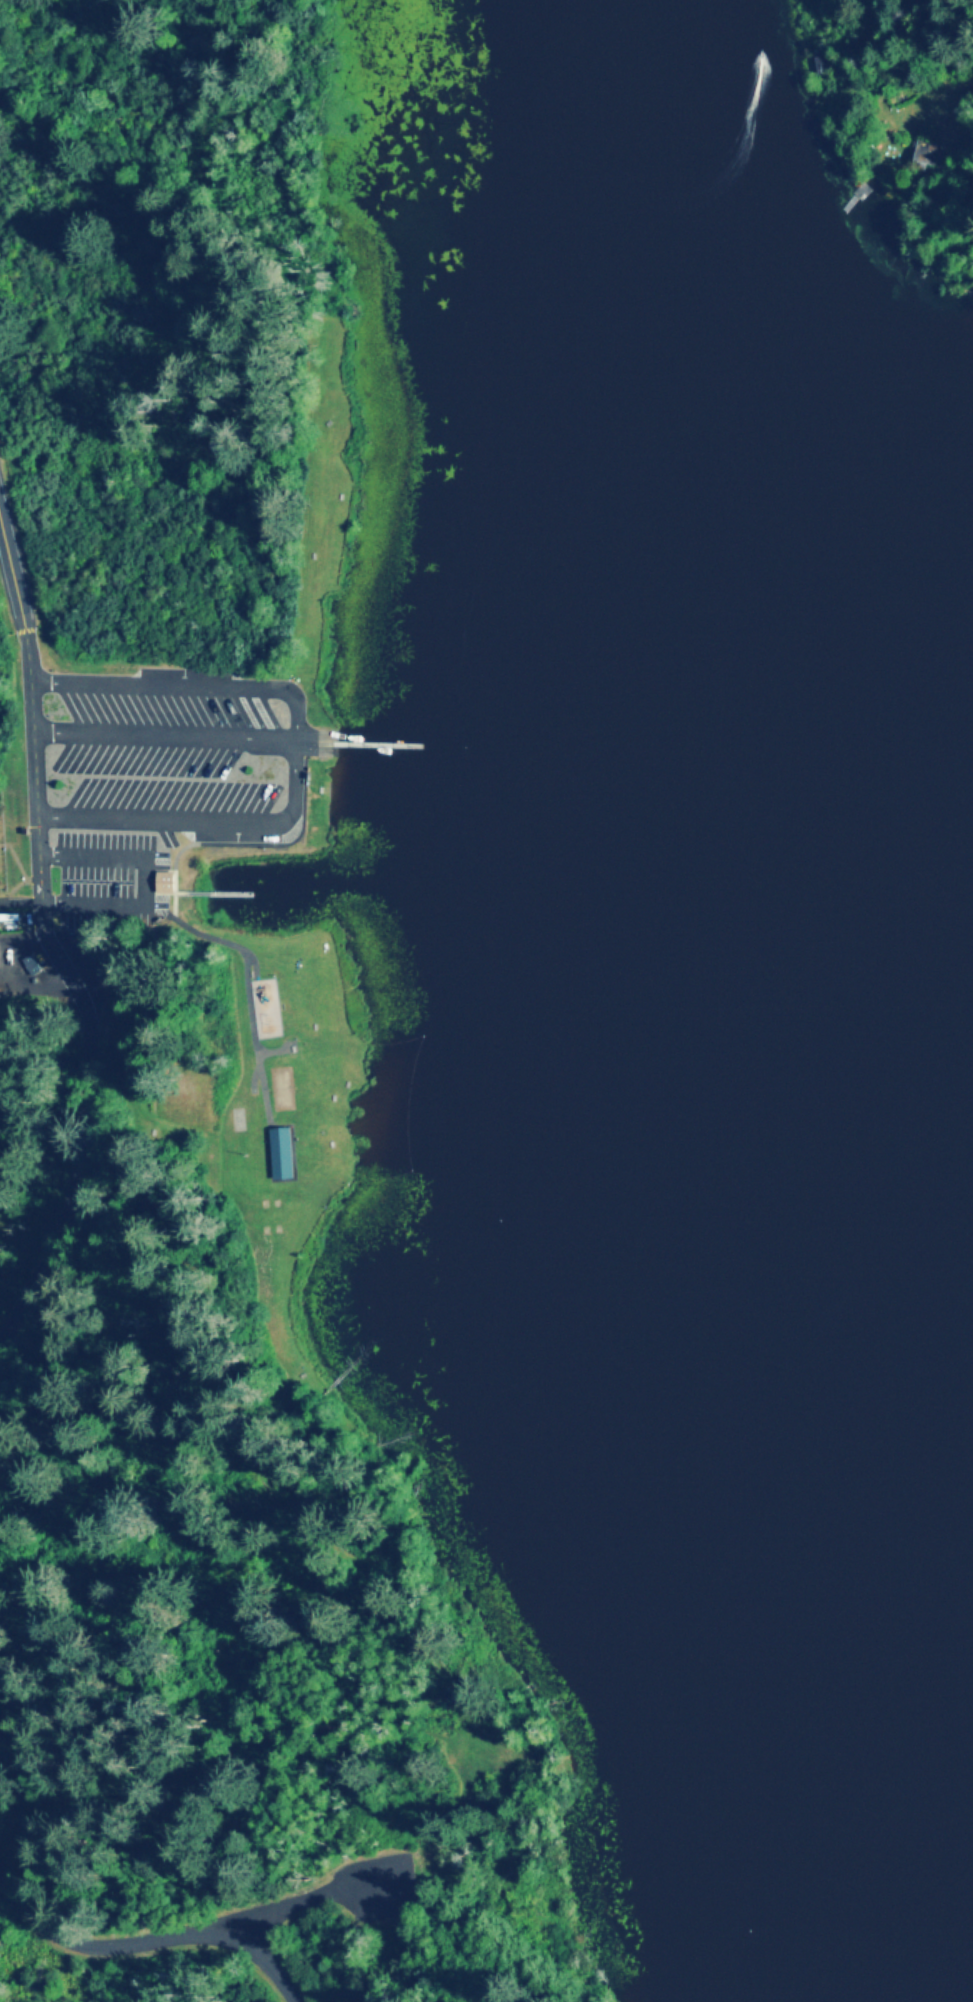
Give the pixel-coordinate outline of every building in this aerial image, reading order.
[(785,33),(799,39),(804,27),(791,21),(785,33)] [(0,911),(0,923),(15,923),(15,911),(0,911)] [(296,1181),(294,1129),(272,1130),(274,1182),(296,1181)]
